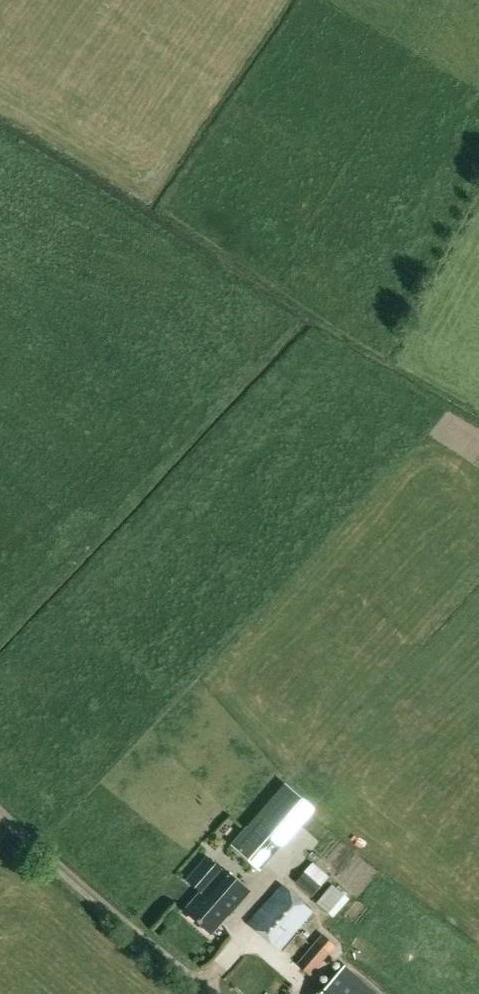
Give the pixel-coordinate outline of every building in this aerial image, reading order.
[(283,790),(244,835),(264,852),(303,807),(283,790)] [(234,831),(223,845),(231,852),(243,839),(234,831)] [(342,876),(359,855),(350,848),(333,869),(342,876)] [(311,896),(320,885),(328,876),(312,862),(294,882),(311,896)] [(211,933),(248,891),(221,867),(184,909),(211,933)] [(338,879),(333,885),(331,884),(316,902),(333,917),(348,899),(347,898),(353,892),(338,879)] [(311,911),(281,885),(249,923),(278,949),(311,911)] [(310,975),(335,946),(322,935),(297,964),(310,975)] [(345,964),(318,993),(378,993),(345,964)]
